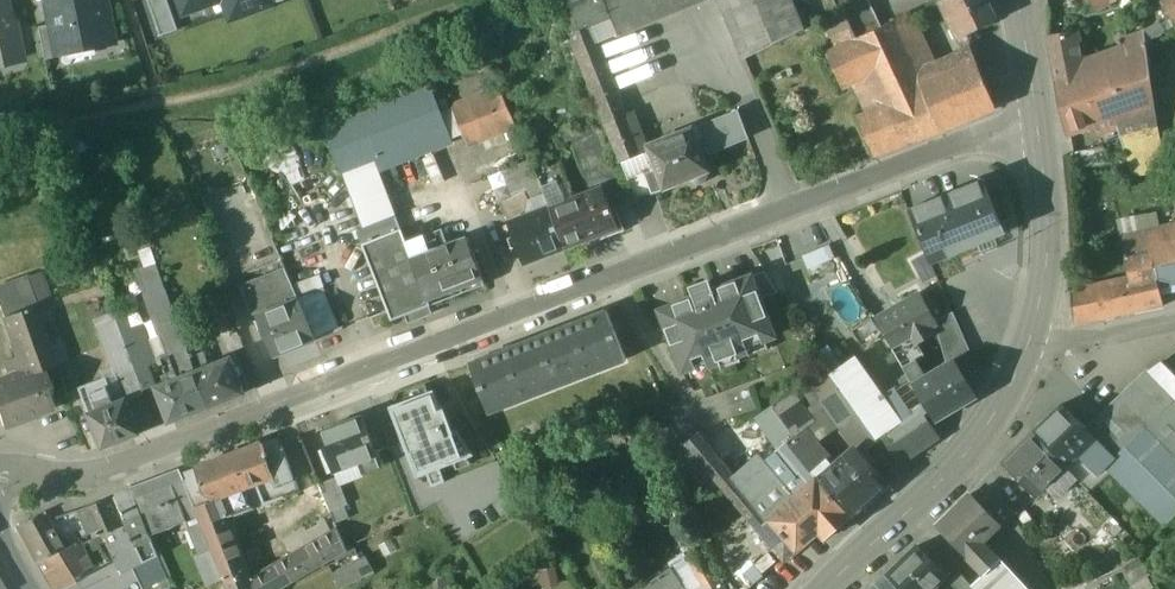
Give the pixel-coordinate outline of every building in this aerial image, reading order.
[(5,0),(0,2),(0,52),(15,49),(5,0)] [(55,25),(60,52),(114,42),(106,0),(50,0),(55,25)] [(163,36),(180,30),(176,19),(184,17),(178,0),(149,0),(163,36)] [(184,17),(225,2),(232,22),(273,7),(272,5),(270,0),(178,0),(184,17)] [(580,0),(568,0),(559,3),(607,122),(626,115),(580,0)] [(618,36),(708,0),(604,0),(618,36)] [(745,59),(804,30),(791,0),(720,0),(745,59)] [(838,11),(844,8),(857,39),(881,28),(868,0),(833,0),(838,11)] [(941,2),(958,39),(959,39),(962,45),(977,38),(974,32),(996,21),(986,0),(945,0),(941,2)] [(1097,8),(1113,0),(1093,0),(1097,8)] [(1162,3),(1174,25),(1174,0),(1168,0),(1162,3)] [(845,16),(827,24),(833,38),(851,30),(845,16)] [(924,82),(894,21),(881,28),(857,39),(856,39),(856,40),(872,74),(886,105),(905,145),(940,132),(920,84),(924,82)] [(1159,22),(1143,30),(1149,42),(1165,33),(1159,22)] [(60,52),(55,25),(40,28),(46,60),(61,58),(60,52)] [(851,30),(833,38),(838,49),(856,40),(856,39),(851,30)] [(1073,35),(1049,39),(1058,82),(1080,74),(1073,35)] [(838,49),(826,54),(842,88),(872,74),(856,40),(838,49)] [(1080,74),(1058,82),(1068,134),(1117,117),(1154,104),(1151,87),(1146,51),(1140,53),(1080,74)] [(924,82),(920,84),(940,132),(996,108),(976,61),(924,82)] [(431,88),(325,128),(342,173),(375,161),(448,133),(431,88)] [(501,88),(453,108),(468,147),(517,127),(501,88)] [(1154,104),(1117,117),(1123,135),(1157,129),(1154,104)] [(886,105),(856,118),(874,157),(905,145),(886,105)] [(739,111),(699,126),(703,138),(707,148),(709,154),(749,139),(739,111)] [(626,115),(607,122),(622,162),(646,153),(644,148),(630,113),(626,115)] [(597,120),(582,126),(593,154),(608,148),(597,120)] [(1157,129),(1123,135),(1129,154),(1134,154),(1154,153),(1160,153),(1157,129)] [(693,130),(650,146),(658,167),(645,172),(654,193),(690,179),(692,182),(695,184),(699,185),(702,184),(705,182),(708,179),(709,176),(708,172),(709,172),(701,150),(707,148),(703,138),(697,141),(693,130)] [(646,153),(622,162),(637,199),(654,193),(645,172),(658,167),(650,146),(644,148),(646,153)] [(1154,153),(1155,168),(1174,166),(1174,152),(1160,153),(1154,153)] [(1154,153),(1134,154),(1136,169),(1155,168),(1154,153)] [(530,160),(502,171),(513,198),(527,193),(541,188),(536,175),(530,160)] [(375,161),(342,173),(354,206),(387,194),(375,161)] [(562,165),(536,175),(541,188),(544,196),(549,209),(575,199),(562,165)] [(983,180),(909,211),(931,263),(1005,232),(983,180)] [(541,188),(527,193),(530,201),(544,196),(541,188)] [(575,199),(549,209),(566,249),(619,229),(603,189),(575,199)] [(387,194),(354,206),(362,229),(396,216),(387,194)] [(530,201),(529,202),(534,215),(549,209),(544,196),(530,201)] [(534,215),(509,224),(525,264),(566,249),(549,209),(534,215)] [(362,229),(357,232),(362,245),(401,230),(396,216),(362,229)] [(1119,236),(1123,254),(1151,248),(1174,243),(1174,226),(1119,236)] [(442,229),(406,243),(401,230),(362,245),(392,321),(431,306),(427,297),(458,285),(462,294),(485,284),(467,238),(448,245),(442,229)] [(1151,248),(1159,286),(1174,283),(1174,243),(1151,248)] [(826,244),(803,255),(814,280),(837,270),(826,244)] [(1151,248),(1123,254),(1128,279),(1070,292),(1073,326),(1163,306),(1159,286),(1151,248)] [(157,264),(145,267),(153,291),(165,287),(157,264)] [(284,271),(242,289),(251,312),(257,317),(297,300),(284,271)] [(710,283),(691,290),(694,298),(660,311),(683,371),(707,362),(708,367),(721,362),(724,356),(729,354),(735,357),(748,352),(746,348),(774,337),(751,277),(713,291),(710,283)] [(0,287),(0,304),(5,317),(35,307),(25,278),(0,287)] [(153,291),(146,294),(158,325),(176,320),(165,287),(153,291)] [(921,295),(876,321),(892,349),(912,337),(921,332),(937,323),(921,295)] [(297,300),(257,317),(274,357),(315,340),(299,300),(297,300)] [(35,307),(5,317),(19,358),(23,367),(24,371),(25,375),(43,368),(56,364),(35,307)] [(606,313),(471,366),(489,413),(508,405),(506,400),(537,388),(539,393),(576,378),(574,373),(604,361),(606,367),(625,359),(606,313)] [(969,352),(953,315),(937,323),(951,362),(955,360),(969,352)] [(126,346),(117,319),(99,325),(117,374),(135,368),(127,346),(126,346)] [(181,331),(177,319),(176,320),(158,325),(169,353),(162,356),(170,382),(196,372),(196,371),(185,341),(181,331)] [(926,339),(921,332),(912,337),(916,345),(926,339)] [(198,337),(185,341),(196,371),(207,367),(206,365),(208,365),(198,337)] [(912,337),(892,349),(904,369),(916,362),(920,359),(914,349),(917,347),(916,345),(912,337)] [(140,341),(127,346),(135,368),(136,372),(149,366),(140,341)] [(855,356),(829,372),(877,441),(878,441),(881,439),(901,466),(940,438),(923,412),(928,409),(914,385),(888,401),(855,356)] [(19,358),(7,362),(10,372),(23,367),(19,358)] [(196,371),(196,372),(209,407),(245,393),(231,358),(207,367),(196,371)] [(925,378),(914,385),(928,409),(936,422),(977,397),(955,360),(951,362),(925,378)] [(925,378),(916,362),(904,369),(914,385),(925,378)] [(0,380),(0,417),(4,427),(5,427),(5,426),(55,408),(55,409),(58,408),(43,368),(25,375),(24,371),(0,380)] [(135,368),(117,374),(127,399),(127,400),(144,394),(136,372),(135,368)] [(1089,430),(1098,439),(1117,459),(1107,469),(1164,528),(1174,517),(1174,397),(1150,371),(1089,430)] [(170,382),(156,387),(170,422),(209,407),(196,372),(170,382)] [(858,413),(829,372),(809,383),(841,424),(858,413)] [(105,379),(79,389),(89,414),(115,404),(105,379)] [(390,408),(417,478),(427,474),(433,487),(446,482),(441,469),(475,456),(458,430),(453,432),(443,406),(441,407),(434,391),(390,408)] [(792,393),(771,406),(794,437),(805,429),(814,422),(792,393)] [(115,404),(89,414),(103,448),(140,434),(127,400),(127,399),(115,404)] [(1087,431),(1062,405),(1033,434),(1067,469),(1067,470),(1079,458),(1098,439),(1089,430),(1087,431)] [(794,437),(771,406),(753,415),(778,449),(787,443),(794,437)] [(877,441),(858,413),(841,424),(858,447),(864,453),(877,441)] [(361,417),(318,433),(333,473),(376,456),(361,417)] [(837,428),(820,440),(833,457),(850,445),(837,428)] [(794,437),(787,443),(816,478),(818,481),(819,481),(835,467),(805,429),(794,437)] [(798,550),(770,518),(769,519),(732,476),(696,434),(685,442),(707,468),(786,561),(798,550)] [(1033,434),(1017,449),(1015,448),(1000,463),(1036,500),(1067,469),(1033,434)] [(1098,439),(1079,458),(1098,478),(1107,469),(1117,459),(1098,439)] [(263,443),(196,468),(209,502),(195,507),(198,517),(203,527),(227,518),(298,492),(282,447),(267,452),(263,443)] [(816,478),(787,443),(778,449),(774,452),(799,483),(802,481),(807,486),(816,478)] [(835,467),(819,481),(850,517),(889,482),(864,453),(858,447),(835,467)] [(794,497),(757,455),(732,476),(769,519),(770,518),(794,497)] [(196,468),(181,473),(191,498),(195,507),(209,502),(196,468)] [(181,473),(171,477),(181,502),(191,498),(181,473)] [(171,477),(131,491),(149,535),(149,536),(198,517),(195,507),(191,498),(181,502),(171,477)] [(335,477),(319,484),(330,510),(346,504),(335,477)] [(794,497),(770,518),(798,550),(816,534),(822,541),(850,517),(818,481),(816,478),(807,486),(794,497)] [(126,524),(102,536),(105,543),(120,574),(135,568),(136,572),(161,562),(149,536),(149,535),(131,491),(115,497),(126,524)] [(1001,526),(970,494),(936,528),(967,559),(983,544),(1001,526)] [(114,497),(81,510),(94,539),(102,536),(126,524),(115,497),(114,497)] [(43,513),(16,526),(36,563),(63,549),(43,513)] [(203,527),(212,550),(223,580),(227,588),(234,588),(254,581),(227,518),(203,527)] [(234,588),(277,588),(334,555),(346,549),(338,531),(254,581),(234,588)] [(94,539),(81,544),(94,569),(109,561),(102,544),(105,543),(102,536),(94,539)] [(63,549),(36,563),(44,578),(51,588),(59,588),(94,569),(81,544),(63,549)] [(983,544),(967,559),(983,576),(984,577),(1000,561),(1000,560),(983,544)] [(346,549),(334,555),(338,561),(356,551),(352,545),(346,549)] [(916,547),(885,577),(897,588),(933,588),(945,577),(916,547)] [(223,580),(212,550),(203,554),(208,565),(202,567),(210,585),(223,580)] [(702,551),(689,558),(688,558),(696,572),(705,588),(725,588),(702,551)] [(696,572),(688,558),(689,558),(685,553),(671,561),(674,565),(670,568),(681,582),(696,572)] [(333,575),(341,588),(342,588),(373,572),(365,557),(333,575)] [(1001,559),(1000,560),(1000,561),(984,577),(983,576),(972,586),(975,588),(1030,588),(1001,559)] [(136,572),(144,588),(168,579),(161,562),(136,572)] [(670,567),(641,588),(642,588),(671,588),(681,582),(670,568),(670,567)] [(961,574),(950,584),(954,588),(974,588),(961,574)] [(885,577),(872,588),(897,588),(885,577)]
